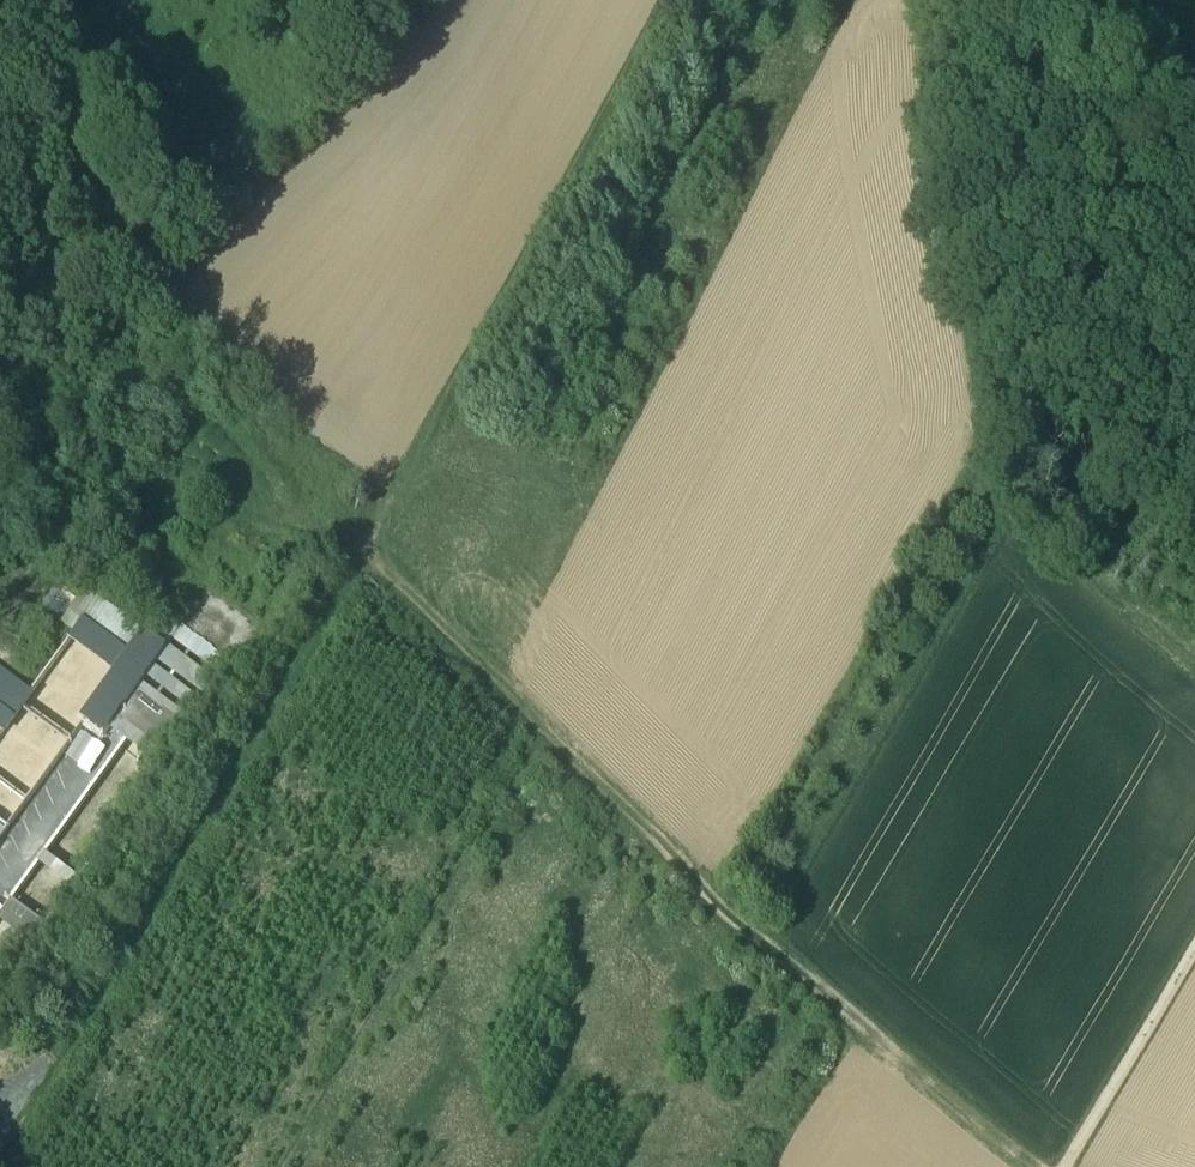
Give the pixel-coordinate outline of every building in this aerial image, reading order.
[(87,580),(70,603),(128,647),(150,662),(167,639),(87,580)] [(150,662),(128,647),(90,698),(112,714),(150,662)] [(31,686),(0,664),(0,728),(31,686)] [(42,914),(0,883),(0,909),(29,931),(42,914)]
